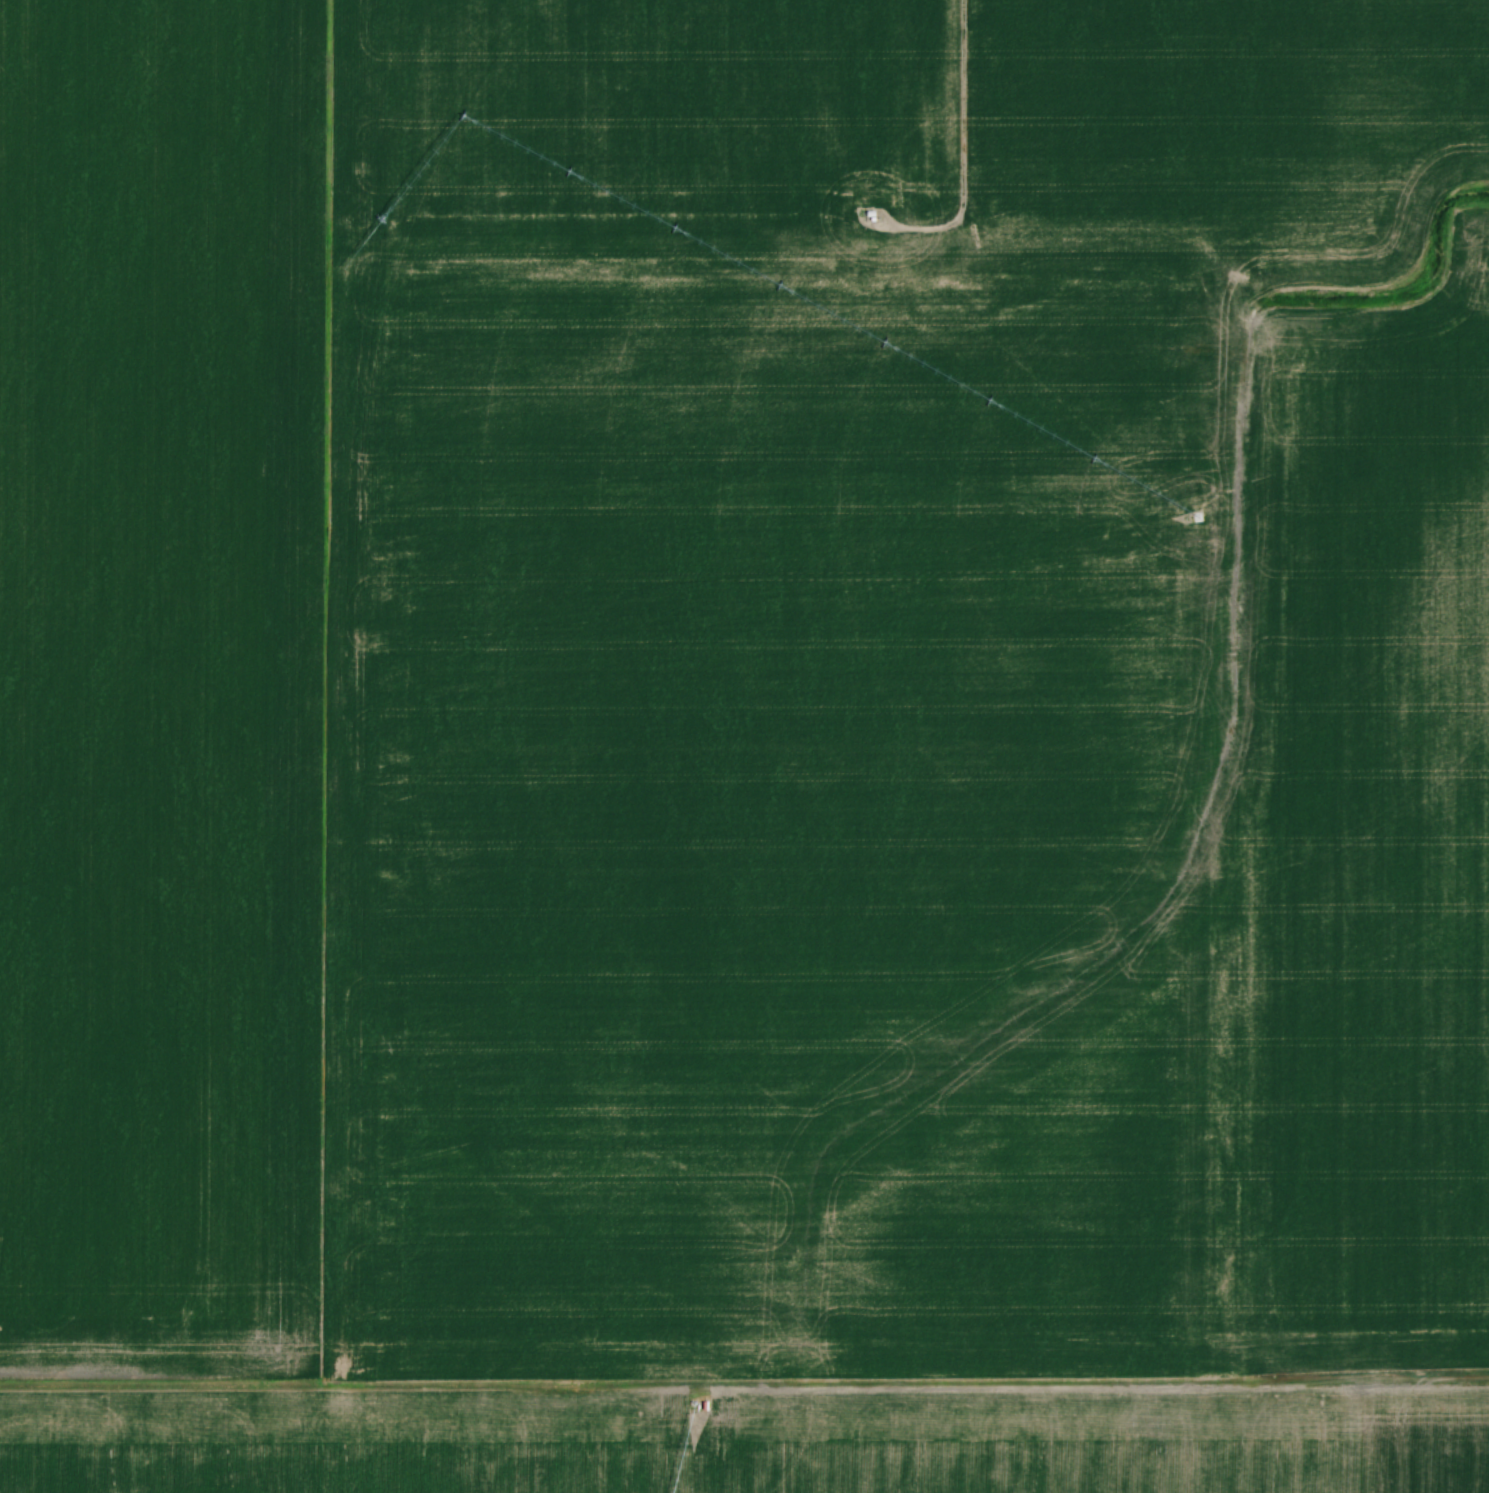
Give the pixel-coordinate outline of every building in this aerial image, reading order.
[(590,1391),(590,1382),(571,1382),(571,1391),(590,1391)]
